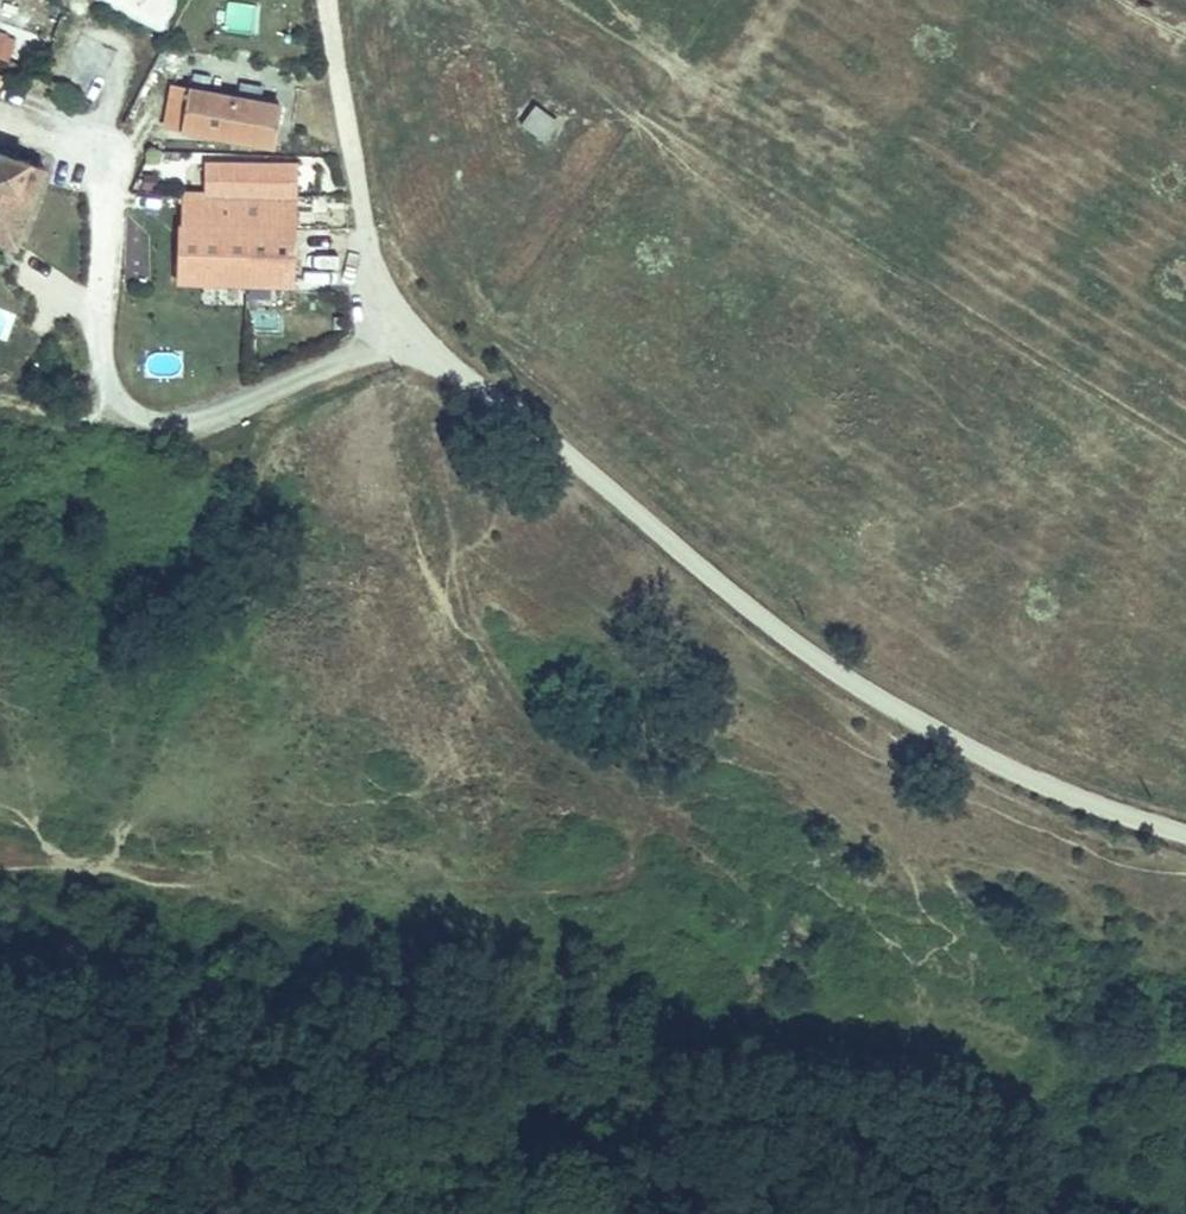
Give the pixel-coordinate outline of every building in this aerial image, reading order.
[(166,32),(179,0),(95,0),(93,3),(166,32)] [(258,4),(233,0),(225,0),(220,29),(253,35),(258,4)] [(195,85),(187,125),(280,140),(287,100),(195,85)] [(529,106),(518,129),(546,143),(557,120),(529,106)] [(22,243),(48,165),(6,149),(1,160),(0,160),(0,235),(22,243)] [(302,280),(302,166),(212,166),(212,191),(185,191),(185,281),(302,280)]
